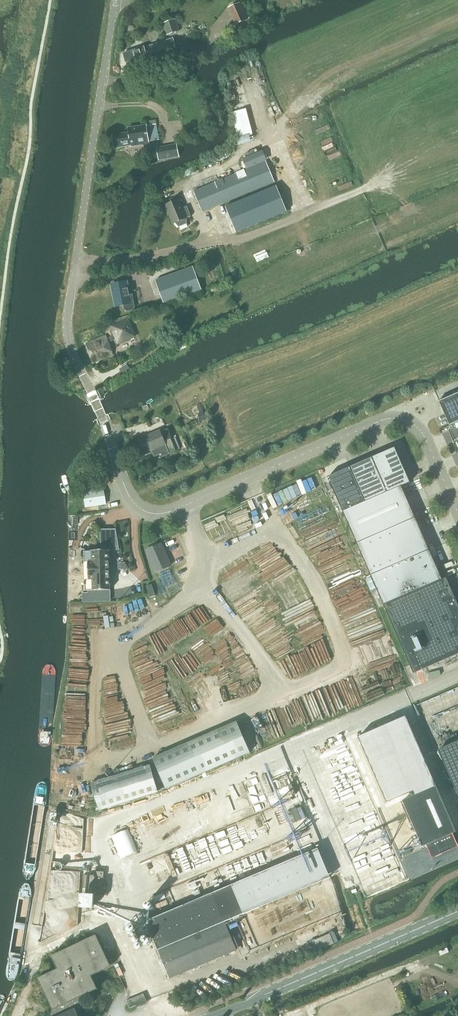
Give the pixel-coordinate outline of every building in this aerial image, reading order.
[(237,24),(247,20),(241,4),(230,9),(237,24)] [(168,35),(179,31),(176,20),(164,23),(168,35)] [(130,73),(151,66),(150,65),(179,56),(173,38),(124,54),(130,73)] [(129,133),(113,135),(115,148),(135,145),(135,146),(150,144),(150,143),(160,141),(156,125),(147,126),(147,125),(128,128),(129,133)] [(157,148),(158,156),(159,160),(175,157),(180,156),(178,144),(157,148)] [(247,169),(266,161),(263,153),(243,161),(247,169)] [(202,212),(275,182),(267,161),(194,191),(202,212)] [(277,186),(226,207),(237,233),(287,212),(277,186)] [(180,200),(165,206),(173,224),(175,223),(180,227),(187,224),(187,218),(191,217),(187,207),(184,208),(180,200)] [(193,267),(156,281),(165,305),(202,292),(193,267)] [(129,296),(127,283),(127,282),(112,285),(112,286),(116,307),(124,305),(125,310),(127,312),(133,311),(135,308),(132,295),(129,296)] [(118,345),(137,337),(129,318),(110,326),(118,345)] [(93,363),(115,354),(107,336),(86,344),(93,363)] [(123,374),(130,369),(127,365),(120,370),(123,374)] [(439,402),(450,426),(457,422),(457,397),(457,394),(439,402)] [(160,431),(138,440),(144,454),(152,451),(154,457),(161,454),(163,457),(170,454),(176,451),(171,439),(165,442),(160,431)] [(372,458),(387,493),(401,487),(410,483),(395,448),(372,458)] [(350,468),(365,503),(387,493),(372,458),(350,468)] [(329,477),(344,512),(365,503),(350,468),(329,477)] [(358,544),(415,519),(401,487),(387,493),(365,503),(344,512),(358,544)] [(86,509),(106,506),(104,489),(84,493),(86,509)] [(371,576),(429,551),(415,519),(358,544),(371,576)] [(156,573),(171,566),(161,545),(147,551),(156,573)] [(85,591),(111,590),(110,551),(84,552),(85,591)] [(384,605),(442,580),(429,551),(371,576),(384,605)] [(447,578),(442,580),(384,605),(414,674),(457,655),(457,604),(447,578)] [(407,715),(357,736),(386,804),(414,792),(416,796),(404,801),(420,840),(421,843),(423,847),(427,845),(431,854),(434,853),(436,856),(442,853),(441,850),(457,843),(453,834),(457,832),(407,715)] [(166,789),(251,753),(237,722),(153,758),(166,789)] [(457,794),(457,742),(439,750),(457,794)] [(100,811),(159,793),(150,765),(91,783),(100,811)] [(298,858),(232,885),(245,914),(310,887),(298,858)] [(84,875),(83,888),(97,889),(97,895),(107,896),(108,886),(103,886),(104,872),(94,872),(94,876),(84,875)] [(237,950),(225,922),(236,918),(245,914),(232,885),(146,922),(147,923),(136,928),(140,938),(151,933),(170,978),(237,950)] [(79,905),(92,906),(93,892),(80,892),(79,905)] [(82,909),(80,921),(105,923),(106,912),(82,909)] [(334,943),(330,934),(316,940),(320,949),(334,943)] [(55,1012),(54,1012),(53,1012),(52,1012),(52,1013),(52,1014),(52,1015),(53,1015),(76,1015),(74,1013),(77,1011),(81,1002),(79,1001),(80,998),(79,996),(95,988),(89,975),(109,966),(96,938),(55,957),(61,970),(42,979),(56,1010),(55,1012)] [(130,1008),(147,1001),(144,994),(127,1001),(130,1008)]
